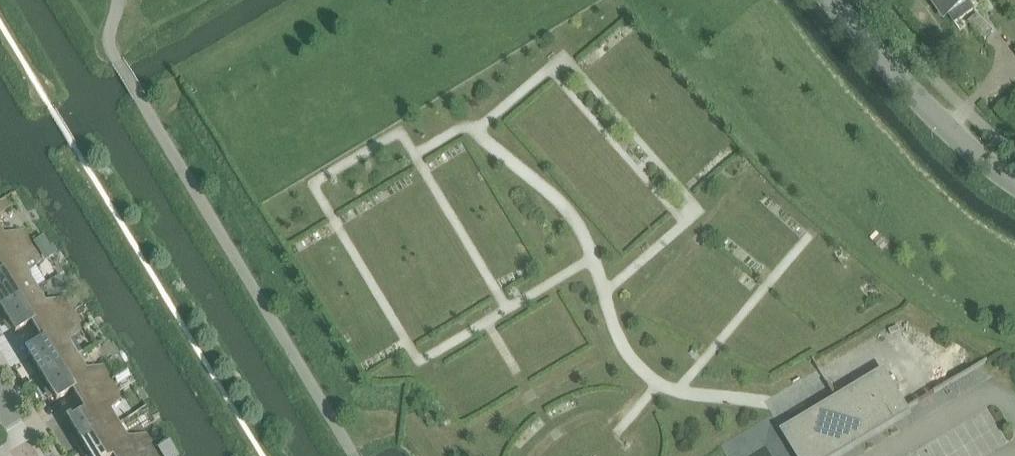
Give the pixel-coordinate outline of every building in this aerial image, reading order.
[(947,15),(948,14),(954,22),(972,9),(966,1),(968,0),(936,0),(947,15)] [(967,21),(984,39),(992,30),(976,13),(967,21)] [(9,205),(5,198),(0,200),(0,215),(9,205)] [(0,261),(32,242),(23,228),(2,235),(0,231),(0,261)] [(43,238),(34,243),(44,260),(53,255),(43,238)] [(0,278),(0,310),(35,289),(27,275),(42,259),(32,242),(0,261),(0,273),(2,276),(0,278)] [(9,329),(11,327),(14,333),(31,323),(37,334),(42,330),(74,311),(64,296),(43,302),(35,289),(0,310),(0,317),(9,329)] [(74,311),(42,330),(37,334),(43,344),(27,354),(31,360),(28,361),(37,379),(37,380),(82,353),(73,337),(83,327),(74,311)] [(82,353),(37,380),(38,380),(50,396),(52,395),(56,401),(72,391),(78,401),(115,379),(105,364),(84,370),(77,357),(82,353)] [(904,409),(883,374),(839,400),(837,401),(794,427),(812,455),(830,455),(905,411),(904,409)] [(115,379),(78,401),(84,412),(68,422),(72,428),(70,429),(78,446),(78,447),(79,447),(118,424),(109,410),(124,394),(115,379)] [(79,448),(85,455),(141,455),(156,447),(147,431),(126,438),(118,424),(79,447),(79,448)] [(141,455),(162,455),(156,447),(141,455)]
